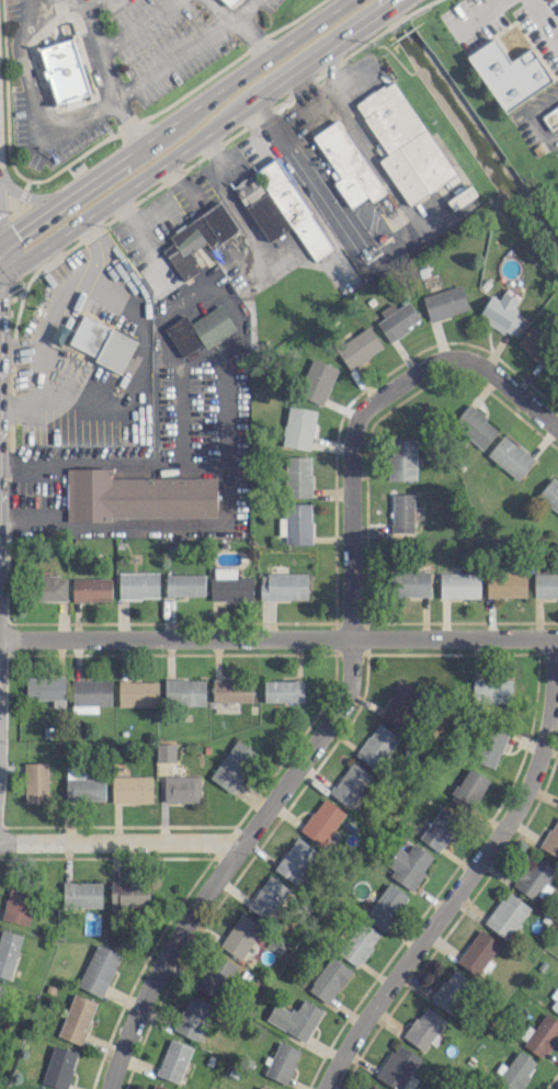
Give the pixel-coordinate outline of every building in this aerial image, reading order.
[(36,47),(75,35),(93,94),(55,106),(36,47)] [(503,112),(553,81),(531,47),(509,61),(494,38),(467,55),(503,112)] [(379,159),(407,204),(454,175),(394,79),(355,103),(386,154),(379,159)] [(540,114),(549,129),(557,124),(557,103),(540,114)] [(312,135),(339,177),(333,181),(349,207),(367,196),(371,201),(384,192),(338,119),(312,135)] [(267,242),(292,226),(313,260),(332,248),(277,157),(232,184),(267,242)] [(239,230),(222,202),(168,234),(173,242),(162,249),(181,281),(200,270),(189,253),(206,242),(210,248),(239,230)] [(428,320),(467,311),(461,285),(421,294),(428,320)] [(490,294),(477,316),(513,338),(525,317),(511,309),(517,299),(503,291),(498,299),(490,294)] [(376,322),(388,341),(421,320),(408,300),(396,308),(393,302),(379,311),(383,318),(376,322)] [(163,328),(182,359),(234,327),(220,304),(190,322),(185,315),(163,328)] [(123,370),(136,340),(81,315),(67,346),(123,370)] [(515,343),(541,364),(557,344),(532,323),(515,343)] [(335,348),(350,370),(383,347),(368,325),(335,348)] [(338,368),(312,357),(297,394),(322,405),(338,368)] [(451,424),(483,449),(498,429),(467,404),(451,424)] [(316,410),(288,405),(281,445),(309,450),(316,410)] [(534,459),(503,434),(486,454),(517,480),(534,459)] [(415,438),(388,438),(388,479),(414,480),(415,438)] [(310,455),(286,456),(286,496),(311,496),(310,455)] [(216,477),(111,478),(110,467),(66,468),(66,521),(110,521),(110,518),(216,517),(216,477)] [(551,477),(536,496),(557,513),(557,483),(551,477)] [(392,532),(414,531),(412,493),(391,493),(392,532)] [(310,503),(287,503),(287,517),(278,517),(278,535),(285,535),(285,544),(311,543),(310,503)] [(252,577),(235,577),(235,567),(211,567),(211,600),(252,601),(252,577)] [(429,570),(392,571),(392,596),(430,595),(429,570)] [(486,596),(525,596),(526,571),(486,571),(486,596)] [(118,572),(118,597),(159,597),(158,572),(118,572)] [(440,572),(440,598),(480,598),(480,572),(440,572)] [(534,597),(557,597),(557,572),(534,572),(534,597)] [(204,573),(165,573),(165,596),(204,596),(204,573)] [(259,598),(307,599),(307,573),(259,573),(259,598)] [(66,600),(66,575),(36,576),(37,600),(66,600)] [(111,577),(72,578),(72,600),(111,600),(111,577)] [(64,676),(25,677),(25,699),(52,698),(52,706),(65,706),(64,676)] [(205,705),(205,679),(164,678),(164,704),(205,705)] [(511,679),(473,678),(472,701),(510,702),(511,679)] [(111,680),(71,679),(71,712),(97,712),(97,704),(111,704),(111,680)] [(158,681),(118,680),(118,706),(158,706),(158,681)] [(251,701),(251,680),(212,681),(212,701),(251,701)] [(263,701),(303,701),(302,680),(263,680),(263,701)] [(379,717),(402,729),(420,692),(398,681),(379,717)] [(355,754),(375,769),(399,736),(378,721),(355,754)] [(493,768),(508,732),(488,723),(472,760),(493,768)] [(231,793),(258,754),(236,738),(209,777),(231,793)] [(174,761),(174,742),(156,742),(156,762),(174,761)] [(346,807),(372,778),(354,761),(327,790),(346,807)] [(23,802),(47,803),(48,763),(24,762),(23,802)] [(447,800),(468,813),(489,780),(467,767),(447,800)] [(151,775),(111,775),(111,803),(151,803),(151,775)] [(163,802),(200,801),(199,775),(163,776),(163,802)] [(104,799),(104,776),(65,777),(65,800),(104,799)] [(299,830),(321,846),(345,813),(322,797),(299,830)] [(459,817),(438,805),(420,839),(440,851),(459,817)] [(557,858),(557,815),(557,814),(539,847),(557,858)] [(274,870),(296,883),(316,849),(294,836),(274,870)] [(389,875),(411,890),(433,857),(412,842),(406,852),(397,846),(386,864),(393,869),(389,875)] [(513,887),(533,897),(535,894),(545,899),(551,886),(545,884),(554,867),(530,855),(513,887)] [(245,904),(265,919),(289,889),(269,874),(245,904)] [(109,905),(148,906),(148,881),(110,880),(109,905)] [(101,906),(101,882),(62,882),(62,906),(101,906)] [(364,915),(383,929),(407,895),(388,882),(364,915)] [(2,920),(28,924),(34,889),(7,885),(2,920)] [(530,907),(507,890),(483,922),(506,939),(530,907)] [(218,945),(239,959),(262,926),(241,912),(218,945)] [(358,967),(380,933),(361,921),(339,954),(358,967)] [(0,928),(0,929),(0,976),(9,979),(22,935),(0,928)] [(500,943),(479,928),(456,961),(477,976),(500,943)] [(77,986),(101,997),(121,953),(96,942),(77,986)] [(219,999),(235,963),(212,953),(196,989),(219,999)] [(350,968),(329,955),(307,990),(328,1003),(350,968)] [(429,999),(450,1013),(472,981),(451,967),(429,999)] [(557,1013),(557,988),(547,1004),(557,1013)] [(79,1045),(97,1002),(74,993),(56,1035),(79,1045)] [(172,1029),(195,1041),(213,1005),(190,994),(172,1029)] [(265,1019),(304,1041),(322,1009),(301,997),(292,1013),(274,1002),(265,1019)] [(402,1037),(424,1051),(445,1018),(423,1004),(402,1037)] [(517,1039),(542,1057),(556,1037),(554,1036),(557,1030),(557,1021),(546,1012),(534,1029),(528,1024),(517,1039)] [(177,1083),(191,1046),(169,1038),(155,1075),(177,1083)] [(299,1050),(278,1041),(264,1075),(285,1083),(299,1050)] [(397,1088),(403,1088),(419,1055),(393,1043),(376,1079),(397,1088)] [(52,1044),(41,1083),(62,1088),(66,1088),(77,1051),(52,1044)] [(537,1062),(517,1049),(494,1082),(504,1088),(518,1088),(537,1062)]
